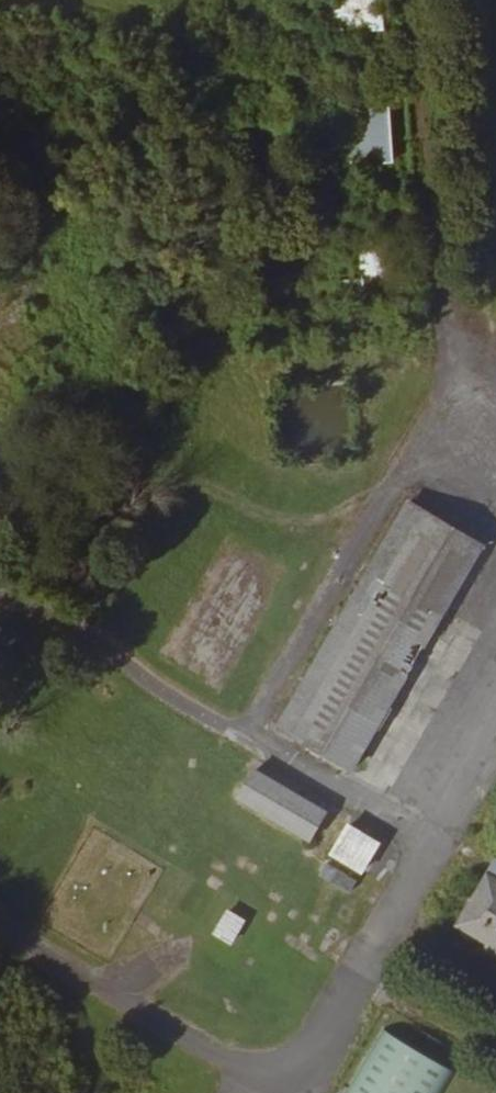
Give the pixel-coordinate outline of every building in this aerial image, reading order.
[(322,7),(323,28),(383,25),(382,0),(344,0),(344,7),(322,7)] [(332,142),(332,149),(341,158),(344,160),(392,159),(391,103),(352,103),(354,142),(332,142)] [(341,158),(332,149),(332,161),(344,160),(341,158)] [(362,239),(363,245),(401,282),(399,239),(362,239)] [(401,282),(363,245),(363,277),(341,277),(342,298),(401,296),(401,282)] [(410,499),(408,502),(418,513),(436,524),(482,548),(484,545),(410,499)] [(418,513),(408,502),(280,724),(350,767),(482,548),(436,524),(418,513)] [(257,768),(240,796),(309,839),(327,811),(257,768)] [(350,824),(333,852),(362,870),(379,841),(350,824)] [(490,943),(495,947),(495,857),(487,873),(489,875),(460,924),(490,943)] [(327,861),(320,872),(349,890),(356,880),(327,861)] [(229,909),(211,936),(227,946),(244,919),(229,909)] [(490,943),(486,949),(495,955),(495,947),(490,943)] [(387,1032),(349,1092),(444,1092),(455,1075),(387,1032)]
